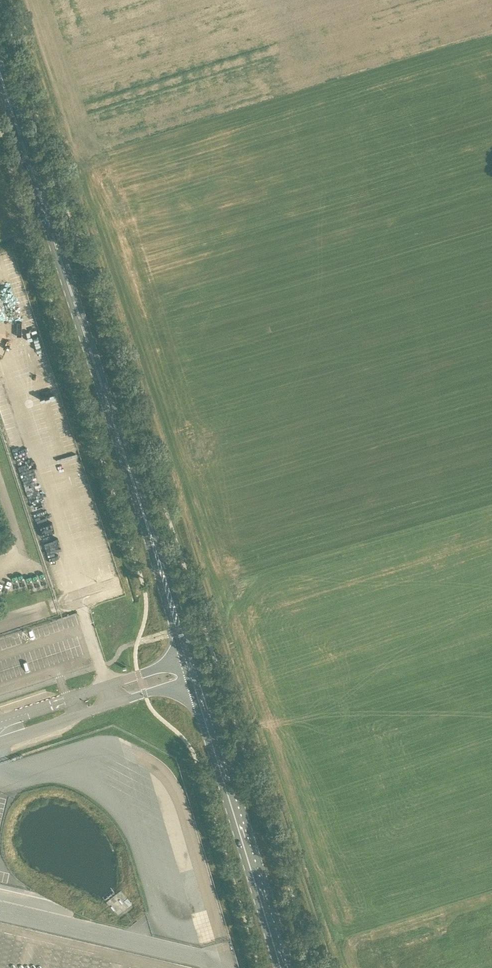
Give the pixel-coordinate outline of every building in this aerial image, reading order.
[(120,901),(118,902),(118,904),(113,906),(116,913),(131,906),(127,898),(120,901)]
